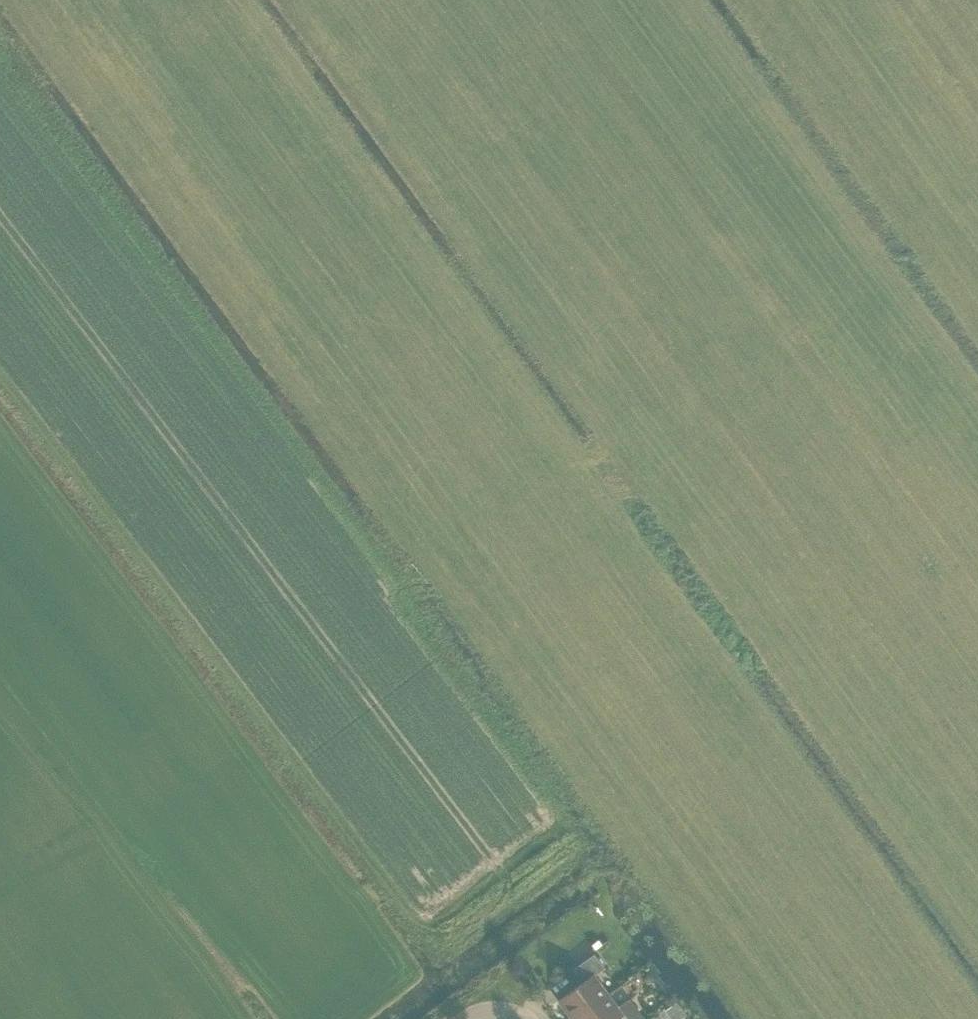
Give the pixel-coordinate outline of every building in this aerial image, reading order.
[(572,1018),(573,1018),(607,994),(593,975),(603,967),(594,953),(572,969),(582,982),(558,999),(572,1018)] [(573,1018),(644,1018),(629,998),(617,1007),(607,994),(573,1018)]
